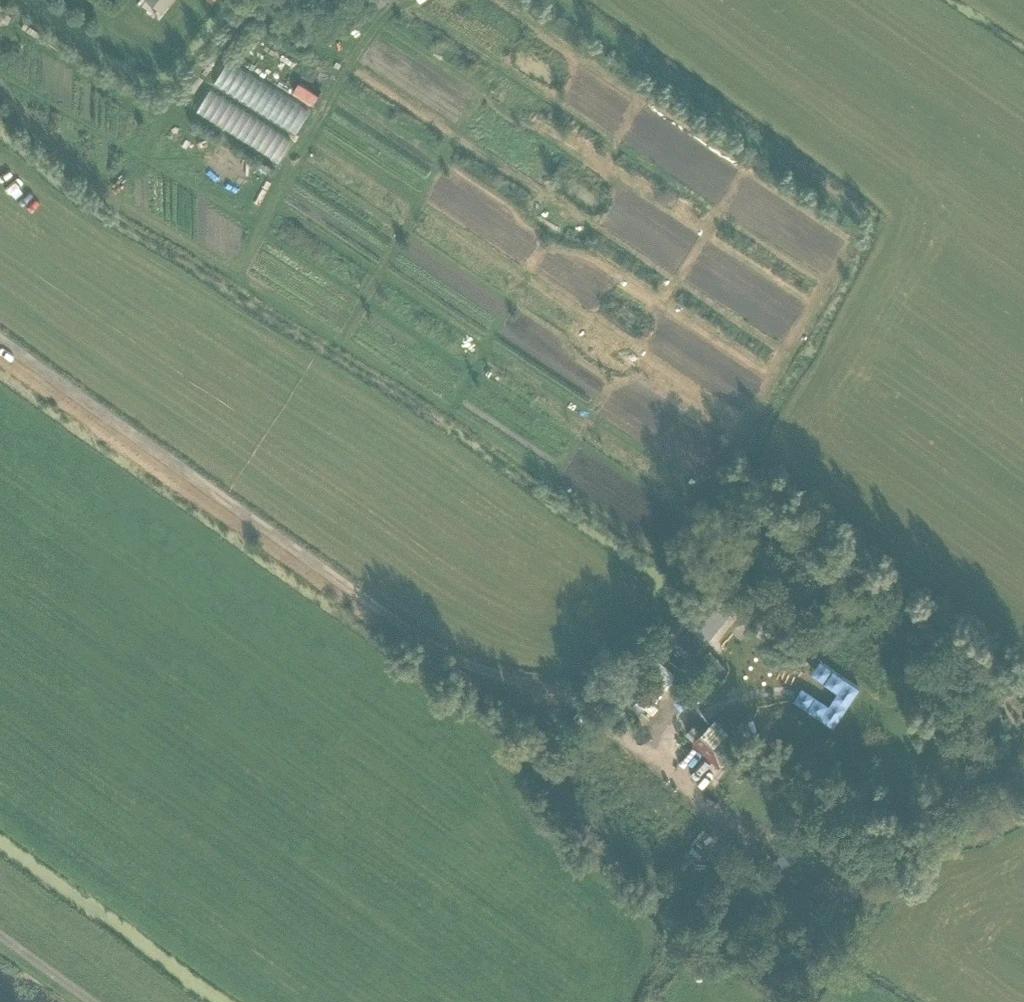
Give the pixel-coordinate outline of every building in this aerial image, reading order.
[(195,112),(280,159),(311,105),(229,59),(214,86),(211,84),(195,112)] [(706,742),(700,737),(694,744),(731,774),(743,759),(737,755),(731,762),(733,750),(729,740),(720,732),(712,735),(706,742)]
